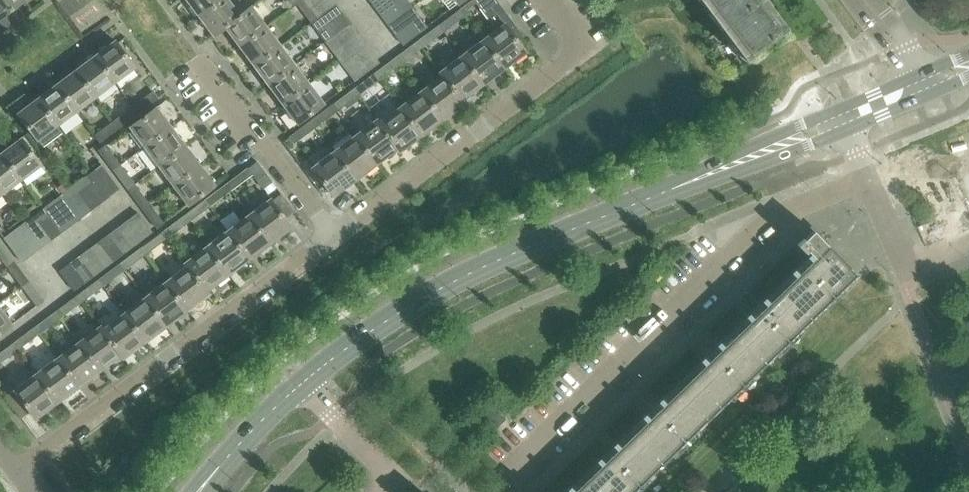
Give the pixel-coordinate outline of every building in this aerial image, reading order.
[(17,5),(25,0),(0,0),(0,34),(25,16),(17,5)] [(221,0),(186,0),(198,17),(221,0)] [(240,15),(228,0),(221,0),(198,17),(213,37),(226,27),(225,27),(240,16),(240,15)] [(315,19),(308,10),(301,0),(297,4),(311,22),(315,19)] [(321,0),(301,0),(308,10),(321,0)] [(336,4),(333,0),(321,0),(308,10),(315,19),(336,4)] [(399,2),(398,0),(381,0),(374,6),(381,15),(399,2)] [(407,0),(398,0),(399,2),(407,11),(412,7),(407,0)] [(497,0),(473,0),(460,10),(464,15),(477,6),(495,29),(482,40),(503,70),(526,53),(519,43),(525,38),(497,0)] [(749,57),(782,33),(757,0),(706,0),(749,57)] [(389,25),(407,11),(399,2),(381,15),(389,25)] [(323,29),(343,14),(336,4),(315,19),(323,29)] [(240,47),(267,26),(252,6),(240,15),(240,16),(225,27),(226,27),(240,47)] [(427,27),(420,18),(412,7),(407,11),(414,21),(421,31),(427,27)] [(396,35),(414,21),(407,11),(389,25),(396,35)] [(444,31),(461,18),(457,12),(439,25),(444,31)] [(330,39),(351,23),(343,14),(323,29),(330,39)] [(330,39),(323,29),(315,19),(311,22),(326,42),(330,39)] [(403,44),(421,31),(414,21),(396,35),(403,44)] [(337,49),(358,33),(351,23),(330,39),(337,49)] [(255,66),(281,44),(267,26),(240,47),(255,66)] [(422,47),(441,33),(436,27),(418,41),(422,47)] [(345,58),(365,43),(358,33),(337,49),(345,58)] [(345,58),(337,49),(330,39),(326,42),(341,62),(345,58)] [(503,70),(482,40),(461,55),(483,85),(503,70)] [(135,68),(115,41),(95,55),(116,83),(135,68)] [(352,68),(373,52),(365,43),(345,58),(352,68)] [(269,85),(294,62),(281,44),(255,66),(269,85)] [(401,63),(419,49),(414,44),(397,57),(401,63)] [(359,78),(380,62),(373,52),(352,68),(359,78)] [(116,83),(95,55),(76,70),(96,97),(116,83)] [(483,85),(461,55),(440,71),(462,100),(483,85)] [(359,78),(352,68),(345,58),(341,62),(355,81),(359,78)] [(380,78),(398,65),(393,59),(376,72),(380,78)] [(310,83),(294,62),(269,85),(283,104),(310,83)] [(96,97),(76,70),(56,84),(77,112),(96,97)] [(462,100),(440,71),(439,71),(441,74),(420,90),(442,121),(465,104),(462,100)] [(358,94),(377,80),(373,75),(354,89),(358,94)] [(298,124),(325,103),(310,83),(283,104),(298,124)] [(77,112),(56,84),(37,99),(57,126),(77,112)] [(442,121),(420,90),(416,84),(406,92),(410,97),(400,105),(421,136),(442,121)] [(337,111),(355,97),(351,91),(332,105),(337,111)] [(142,111),(158,99),(153,92),(136,104),(142,111)] [(57,126),(37,99),(17,113),(38,141),(57,126)] [(421,136),(400,105),(378,121),(376,118),(376,119),(397,149),(399,152),(421,136)] [(122,126),(139,113),(133,106),(117,118),(122,126)] [(144,147),(172,126),(157,107),(129,128),(144,147)] [(315,127),(333,113),(329,107),(311,121),(315,127)] [(397,149),(376,119),(354,135),(376,165),(397,149)] [(103,140),(119,128),(113,121),(97,133),(103,140)] [(288,147),(312,129),(308,123),(284,141),(288,147)] [(158,167),(186,146),(172,126),(144,147),(158,167)] [(376,165),(354,135),(333,151),(355,180),(376,165)] [(42,165),(21,138),(2,152),(22,180),(42,165)] [(173,186),(201,165),(186,146),(158,167),(173,186)] [(120,165),(108,148),(100,153),(113,170),(120,165)] [(355,180),(333,151),(311,167),(334,196),(355,180)] [(2,152),(0,153),(0,191),(2,194),(22,180),(2,152)] [(87,185),(96,178),(106,171),(102,165),(83,180),(87,185)] [(187,206),(215,185),(201,165),(173,186),(187,206)] [(135,184),(122,168),(115,173),(127,190),(135,184)] [(231,191),(249,178),(243,170),(225,184),(231,191)] [(120,190),(106,171),(96,178),(110,197),(120,190)] [(110,197),(96,178),(87,185),(101,204),(110,197)] [(67,200),(77,193),(81,189),(87,185),(83,180),(63,194),(67,200)] [(87,185),(81,189),(77,193),(91,211),(101,204),(87,185)] [(210,207),(227,193),(222,186),(204,200),(210,207)] [(149,204),(137,188),(130,193),(142,209),(149,204)] [(91,211),(77,193),(67,200),(81,219),(91,211)] [(285,219),(294,211),(281,193),(271,201),(269,198),(248,214),(271,244),(292,229),(285,219)] [(47,214),(57,207),(67,200),(63,194),(43,209),(47,214)] [(81,219),(67,200),(57,207),(71,226),(81,219)] [(188,223),(206,209),(201,202),(183,216),(188,223)] [(71,226),(57,207),(47,214),(61,233),(71,226)] [(164,223),(152,207),(144,212),(156,229),(164,223)] [(28,229),(37,222),(47,214),(43,209),(24,224),(28,229)] [(142,239),(152,232),(138,213),(128,221),(142,239)] [(61,233),(47,214),(37,222),(51,241),(61,233)] [(271,244),(248,214),(227,230),(250,260),(271,244)] [(166,240),(184,226),(178,219),(160,232),(166,240)] [(133,246),(142,239),(128,221),(119,228),(133,246)] [(51,241),(37,222),(28,229),(42,248),(51,241)] [(8,243),(18,236),(28,229),(24,224),(4,238),(8,243)] [(123,254),(133,246),(119,228),(109,235),(123,254)] [(42,248),(28,229),(18,236),(32,255),(42,248)] [(834,293),(855,272),(828,244),(827,244),(813,229),(802,240),(802,239),(795,245),(803,253),(805,251),(812,258),(571,491),(629,491),(834,293)] [(250,260),(227,230),(206,246),(229,276),(250,260)] [(145,254),(163,241),(158,234),(140,247),(145,254)] [(113,261),(123,254),(109,235),(99,243),(113,261)] [(32,255),(18,236),(8,243),(22,262),(32,255)] [(0,243),(0,258),(5,265),(12,259),(0,243)] [(104,268),(113,261),(99,243),(90,250),(104,268)] [(229,276),(206,246),(184,263),(185,265),(187,264),(207,292),(229,276)] [(94,276),(104,268),(90,250),(80,257),(94,276)] [(124,271),(142,257),(136,250),(118,264),(124,271)] [(84,283),(94,276),(80,257),(70,264),(84,283)] [(27,279),(14,263),(7,268),(20,284),(27,279)] [(75,290),(84,283),(70,264),(61,272),(75,290)] [(187,264),(185,265),(165,281),(188,311),(210,295),(207,292),(187,264)] [(102,287),(120,273),(115,266),(97,280),(102,287)] [(188,311),(165,281),(144,297),(166,327),(188,311)] [(41,299),(29,282),(22,287),(34,304),(41,299)] [(82,302),(100,289),(95,282),(77,295),(82,302)] [(166,327),(144,297),(122,313),(145,344),(166,327)] [(60,319),(77,306),(72,299),(54,312),(60,319)] [(13,325),(0,308),(0,334),(13,325)] [(145,344),(122,313),(102,328),(100,329),(121,357),(123,360),(145,344)] [(38,335),(56,321),(51,314),(33,328),(38,335)] [(121,357),(100,329),(102,328),(99,326),(77,342),(100,373),(121,357)] [(17,351),(35,337),(30,330),(12,344),(17,351)] [(100,373),(77,342),(56,358),(79,389),(100,373)] [(14,353),(9,346),(0,353),(0,364),(14,353)] [(79,389),(56,358),(35,374),(58,405),(79,389)] [(58,405),(35,374),(4,397),(21,420),(31,412),(37,420),(58,405)] [(491,404),(478,417),(493,432),(506,419),(491,404)]
